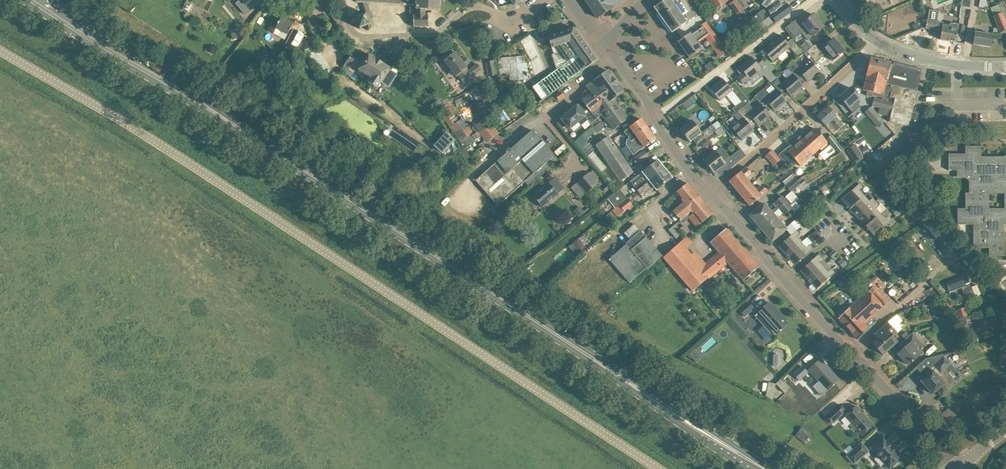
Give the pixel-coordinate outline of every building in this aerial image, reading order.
[(236,3),(245,15),(257,5),(253,0),(239,0),(236,3)] [(356,0),(357,1),(357,2),(361,2),(362,2),(366,13),(356,17),(360,29),(366,26),(367,30),(369,31),(371,30),(372,28),(371,25),(369,19),(373,18),(367,2),(410,5),(410,15),(413,15),(413,27),(429,26),(428,15),(425,15),(425,9),(437,10),(440,10),(441,0),(356,0)] [(598,18),(613,8),(625,0),(586,0),(598,18)] [(692,0),(664,0),(654,7),(672,33),(701,12),(692,0)] [(728,1),(727,0),(706,0),(714,11),(728,1)] [(742,10),(743,10),(741,7),(747,3),(744,0),(735,0),(742,10)] [(767,0),(764,4),(774,20),(776,22),(793,11),(787,2),(781,6),(778,0),(767,0)] [(1001,11),(998,4),(991,7),(1000,31),(1005,29),(1005,23),(1001,11)] [(762,9),(751,17),(753,21),(760,30),(771,22),(765,13),(762,9)] [(814,14),(801,25),(796,19),(787,27),(795,37),(802,32),(808,40),(824,27),(814,14)] [(276,15),(274,19),(269,30),(279,35),(281,31),(288,34),(289,31),(290,31),(292,28),(291,28),(293,24),(276,15)] [(937,22),(927,20),(926,28),(941,30),(940,39),(956,42),(959,24),(951,23),(950,26),(937,24),(937,22)] [(720,37),(718,39),(706,22),(698,27),(699,27),(690,33),(678,41),(689,58),(702,49),(697,42),(705,37),(720,57),(727,52),(725,48),(727,47),(720,37)] [(554,63),(556,62),(558,68),(541,81),(550,95),(587,68),(587,67),(596,60),(597,61),(573,28),(548,36),(554,54),(552,55),(554,63)] [(304,34),(294,29),(285,45),(294,51),(304,34)] [(993,34),(975,31),(973,44),(991,47),(993,34)] [(792,38),(787,42),(780,34),(762,49),(772,61),(790,46),(794,53),(800,48),(792,38)] [(834,39),(821,49),(816,44),(812,47),(807,51),(815,62),(827,53),(833,60),(844,51),(834,39)] [(812,47),(806,41),(800,46),(805,53),(807,51),(812,47)] [(738,50),(735,45),(728,49),(731,55),(738,50)] [(444,60),(447,64),(456,76),(458,75),(464,82),(482,69),(477,64),(468,71),(467,69),(467,68),(456,52),(444,60)] [(351,55),(344,66),(377,88),(382,82),(388,86),(396,74),(390,70),(391,68),(383,64),(383,63),(376,59),(369,54),(363,62),(351,55)] [(746,75),(739,80),(743,84),(749,78),(761,69),(766,75),(771,70),(763,60),(758,64),(751,56),(739,66),(746,75)] [(893,64),(891,64),(891,63),(870,58),(870,59),(866,75),(867,75),(863,90),(868,91),(866,96),(871,97),(872,95),(879,96),(879,94),(883,95),(882,100),(874,98),(872,106),(880,108),(879,113),(889,115),(890,111),(892,111),(889,121),(915,128),(921,129),(922,125),(916,123),(919,113),(912,112),(917,91),(922,71),(900,65),(901,64),(893,62),(893,64)] [(787,67),(793,74),(795,76),(799,72),(807,82),(820,72),(810,60),(800,67),(795,61),(787,67)] [(489,76),(497,75),(494,61),(486,62),(489,76)] [(582,101),(591,112),(608,100),(610,102),(613,99),(624,92),(608,70),(586,86),(587,88),(582,95),(584,97),(581,100),(582,101)] [(795,76),(793,74),(781,84),(776,77),(771,82),(777,88),(778,90),(783,87),(791,96),(803,86),(795,76)] [(734,82),(729,86),(722,78),(710,88),(720,101),(732,91),(741,101),(732,108),(735,112),(750,100),(734,82)] [(478,104),(489,100),(483,83),(472,87),(478,104)] [(856,101),(859,98),(850,87),(839,97),(853,113),(861,106),(856,101)] [(983,87),(963,87),(963,97),(983,97),(983,87)] [(754,96),(760,103),(762,105),(766,101),(775,111),(787,101),(778,90),(777,88),(769,95),(763,88),(754,96)] [(591,112),(593,114),(597,119),(602,114),(613,129),(628,118),(621,108),(620,109),(613,99),(610,102),(608,100),(591,112)] [(593,114),(591,112),(582,101),(577,105),(576,104),(560,119),(557,122),(562,129),(566,126),(569,130),(579,122),(581,125),(587,119),(593,114)] [(762,105),(760,103),(753,110),(747,103),(738,111),(744,118),(745,120),(750,116),(758,126),(771,115),(762,105)] [(817,117),(825,126),(829,122),(837,130),(843,125),(836,116),(837,115),(828,106),(817,117)] [(891,137),(895,134),(871,107),(865,112),(878,127),(881,125),(891,137)] [(597,119),(593,114),(587,119),(593,126),(599,121),(597,119)] [(475,126),(488,142),(499,133),(486,117),(475,126)] [(451,125),(466,147),(476,140),(462,118),(451,125)] [(642,118),(624,131),(629,138),(626,140),(626,145),(633,155),(651,142),(651,144),(655,141),(654,140),(656,139),(643,121),(644,121),(642,118)] [(726,121),(721,125),(730,135),(734,131),(742,140),(754,130),(745,120),(744,118),(732,128),(726,121)] [(697,145),(710,134),(721,126),(718,121),(713,125),(712,124),(701,133),(692,120),(680,129),(690,142),(693,139),(697,145)] [(600,122),(593,127),(596,130),(598,133),(604,128),(600,122)] [(800,166),(827,142),(815,128),(788,152),(792,157),(796,161),(800,166)] [(475,180),(497,205),(524,182),(528,185),(558,159),(532,130),(508,152),(507,151),(506,152),(506,153),(475,180)] [(443,154),(454,141),(455,140),(446,132),(434,146),(443,154)] [(627,164),(609,137),(596,145),(615,173),(619,179),(632,171),(627,164)] [(857,140),(857,141),(859,144),(861,143),(863,145),(867,143),(862,137),(857,140)] [(703,141),(700,144),(703,149),(707,146),(710,144),(706,139),(703,141)] [(833,146),(839,154),(845,150),(838,142),(833,146)] [(826,148),(831,154),(835,151),(830,145),(826,148)] [(861,148),(866,155),(871,152),(866,145),(861,148)] [(1004,157),(981,157),(981,146),(965,146),(965,154),(948,154),(948,170),(957,170),(957,177),(965,178),(969,181),(969,193),(965,193),(965,208),(958,209),(958,225),(973,225),(973,248),(989,248),(989,256),(1005,256),(1005,232),(1002,230),(1001,230),(1001,224),(1005,224),(1005,155),(1004,157)] [(716,151),(713,153),(704,160),(713,173),(717,170),(721,176),(734,165),(733,165),(745,156),(740,149),(724,162),(716,151)] [(637,165),(648,157),(643,150),(632,158),(637,165)] [(766,156),(772,164),(774,165),(776,163),(780,159),(773,150),(766,156)] [(595,151),(590,154),(602,170),(606,167),(595,151)] [(861,153),(852,159),(855,162),(863,157),(861,153)] [(637,191),(665,169),(662,166),(662,164),(660,161),(658,161),(657,160),(643,172),(645,174),(633,184),(637,191)] [(789,171),(785,166),(780,169),(784,174),(789,171)] [(751,174),(746,167),(729,181),(740,194),(751,184),(746,178),(751,174)] [(869,168),(865,172),(869,177),(874,173),(869,168)] [(655,187),(657,190),(672,178),(671,178),(671,176),(669,173),(667,173),(665,169),(637,191),(642,197),(655,187)] [(786,184),(794,177),(789,172),(781,178),(780,179),(786,185),(786,184)] [(597,182),(592,176),(589,173),(576,184),(585,193),(597,182)] [(802,176),(797,181),(795,178),(786,185),(792,191),(792,192),(792,191),(800,184),(799,183),(804,178),(802,176)] [(564,189),(554,177),(532,196),(542,208),(564,189)] [(673,212),(680,220),(685,216),(687,218),(688,217),(689,218),(706,204),(688,183),(676,193),(684,203),(673,212)] [(843,189),(838,183),(832,188),(837,194),(843,189)] [(842,200),(850,209),(865,195),(860,190),(863,187),(860,183),(842,200)] [(750,206),(754,203),(767,192),(762,186),(756,190),(751,184),(740,194),(750,206)] [(820,188),(824,194),(821,197),(824,203),(828,201),(825,196),(830,193),(825,185),(820,188)] [(616,208),(627,198),(620,189),(608,198),(616,208)] [(792,192),(792,191),(786,197),(791,203),(797,197),(792,191),(792,192)] [(869,201),(865,195),(850,209),(858,218),(876,201),(873,198),(869,201)] [(750,216),(758,226),(787,202),(784,199),(782,196),(772,204),(775,207),(771,211),(764,203),(750,216)] [(801,207),(808,202),(805,196),(797,201),(801,207)] [(633,205),(627,198),(616,208),(613,209),(619,216),(633,205)] [(866,227),(881,213),(876,208),(879,205),(876,201),(858,218),(866,227)] [(772,241),(786,229),(777,218),(782,212),(785,215),(788,213),(790,215),(794,210),(789,204),(787,202),(758,226),(772,241)] [(713,213),(706,204),(689,218),(696,227),(713,214),(713,213)] [(573,211),(578,216),(580,219),(590,210),(588,208),(584,211),(579,206),(573,211)] [(892,219),(889,215),(890,214),(886,209),(881,213),(866,227),(874,236),(892,219)] [(812,225),(808,220),(803,224),(808,229),(812,225)] [(628,280),(645,266),(647,269),(662,256),(644,235),(640,230),(635,224),(624,233),(629,239),(625,243),(626,244),(609,259),(628,280)] [(759,267),(726,228),(710,242),(719,252),(700,268),(679,244),(663,257),(693,291),(727,261),(743,280),(759,267)] [(779,246),(787,255),(802,242),(797,237),(800,234),(797,230),(779,246)] [(820,234),(816,230),(810,235),(815,239),(820,234)] [(802,242),(787,255),(795,265),(813,248),(810,244),(806,247),(802,242)] [(577,248),(573,252),(570,254),(574,259),(581,252),(577,248)] [(834,249),(832,251),(829,254),(832,257),(833,258),(837,253),(834,249)] [(800,270),(809,280),(827,263),(819,254),(800,270)] [(847,263),(845,262),(842,258),(838,262),(842,267),(847,263)] [(827,263),(809,280),(817,289),(835,272),(827,263)] [(963,276),(947,280),(949,291),(965,287),(963,276)] [(838,318),(858,339),(869,328),(864,323),(888,301),(874,285),(838,318)] [(971,287),(963,289),(962,290),(965,297),(973,294),(971,287)] [(745,316),(754,308),(748,302),(739,310),(745,316)] [(769,302),(754,316),(773,336),(788,323),(769,302)] [(958,318),(965,316),(967,316),(965,308),(956,310),(958,318)] [(965,316),(958,318),(960,324),(967,323),(966,320),(965,316)] [(883,354),(886,351),(897,342),(892,336),(896,332),(892,328),(888,323),(874,334),(878,338),(873,343),(883,354)] [(912,363),(912,362),(913,361),(921,354),(916,347),(921,343),(913,333),(909,335),(905,339),(899,345),(903,349),(898,354),(899,355),(897,357),(900,360),(902,358),(907,364),(911,361),(912,363)] [(962,348),(965,342),(958,338),(955,344),(962,348)] [(696,349),(690,353),(694,361),(701,358),(696,349)] [(942,396),(949,390),(947,388),(955,381),(946,370),(951,365),(944,357),(934,365),(937,369),(933,371),(921,381),(932,394),(937,390),(942,396)] [(821,359),(808,370),(827,390),(839,379),(821,359)] [(799,380),(808,372),(802,366),(794,374),(799,380)] [(781,379),(776,384),(784,393),(789,388),(781,379)] [(772,400),(776,384),(768,382),(765,398),(772,400)] [(840,404),(825,417),(832,423),(846,411),(840,404)] [(856,428),(862,435),(873,425),(856,406),(845,416),(852,423),(850,425),(854,430),(856,428)] [(809,437),(804,433),(806,431),(802,427),(795,436),(804,443),(809,437)] [(883,436),(871,447),(878,456),(875,459),(881,465),(884,463),(890,468),(893,465),(894,466),(900,461),(899,460),(902,457),(883,436)] [(861,443),(847,456),(854,464),(868,451),(861,443)]
